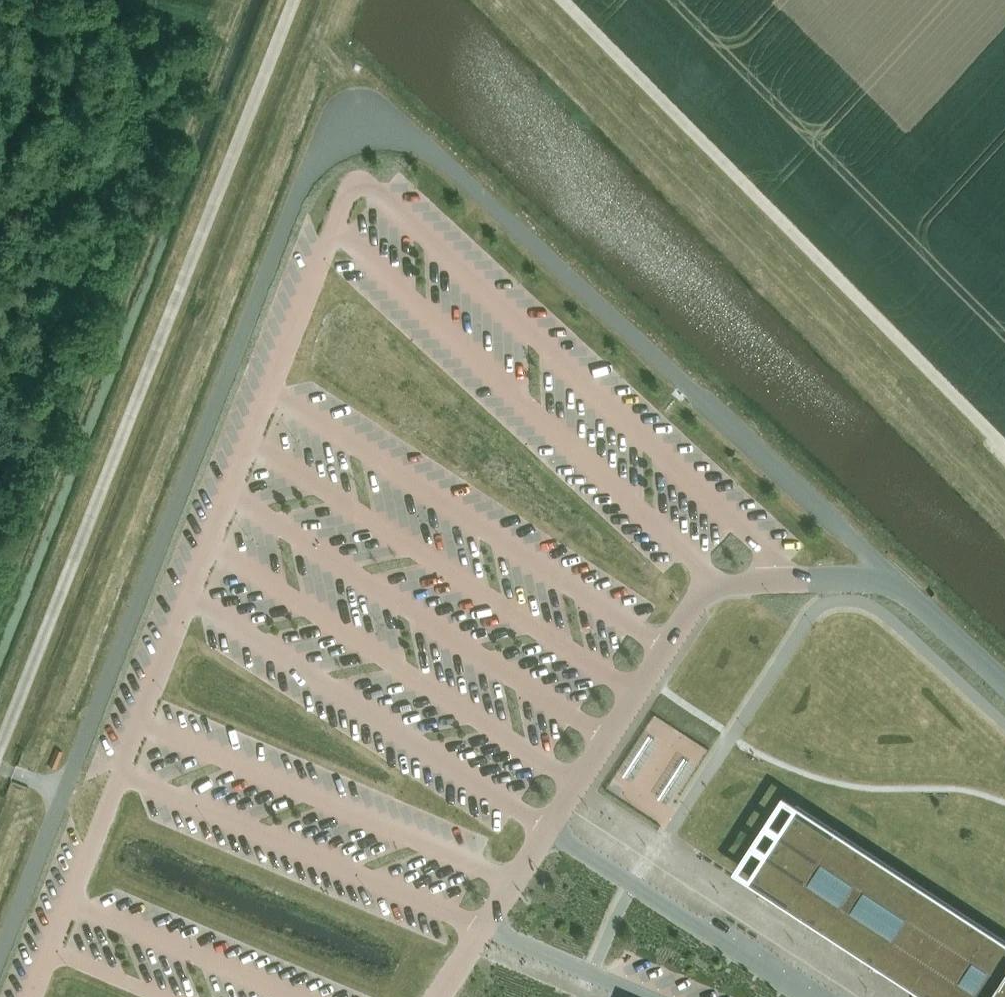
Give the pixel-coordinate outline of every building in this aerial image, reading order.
[(798,804),(751,877),(933,996),(1004,996),(1004,940),(798,804)]
